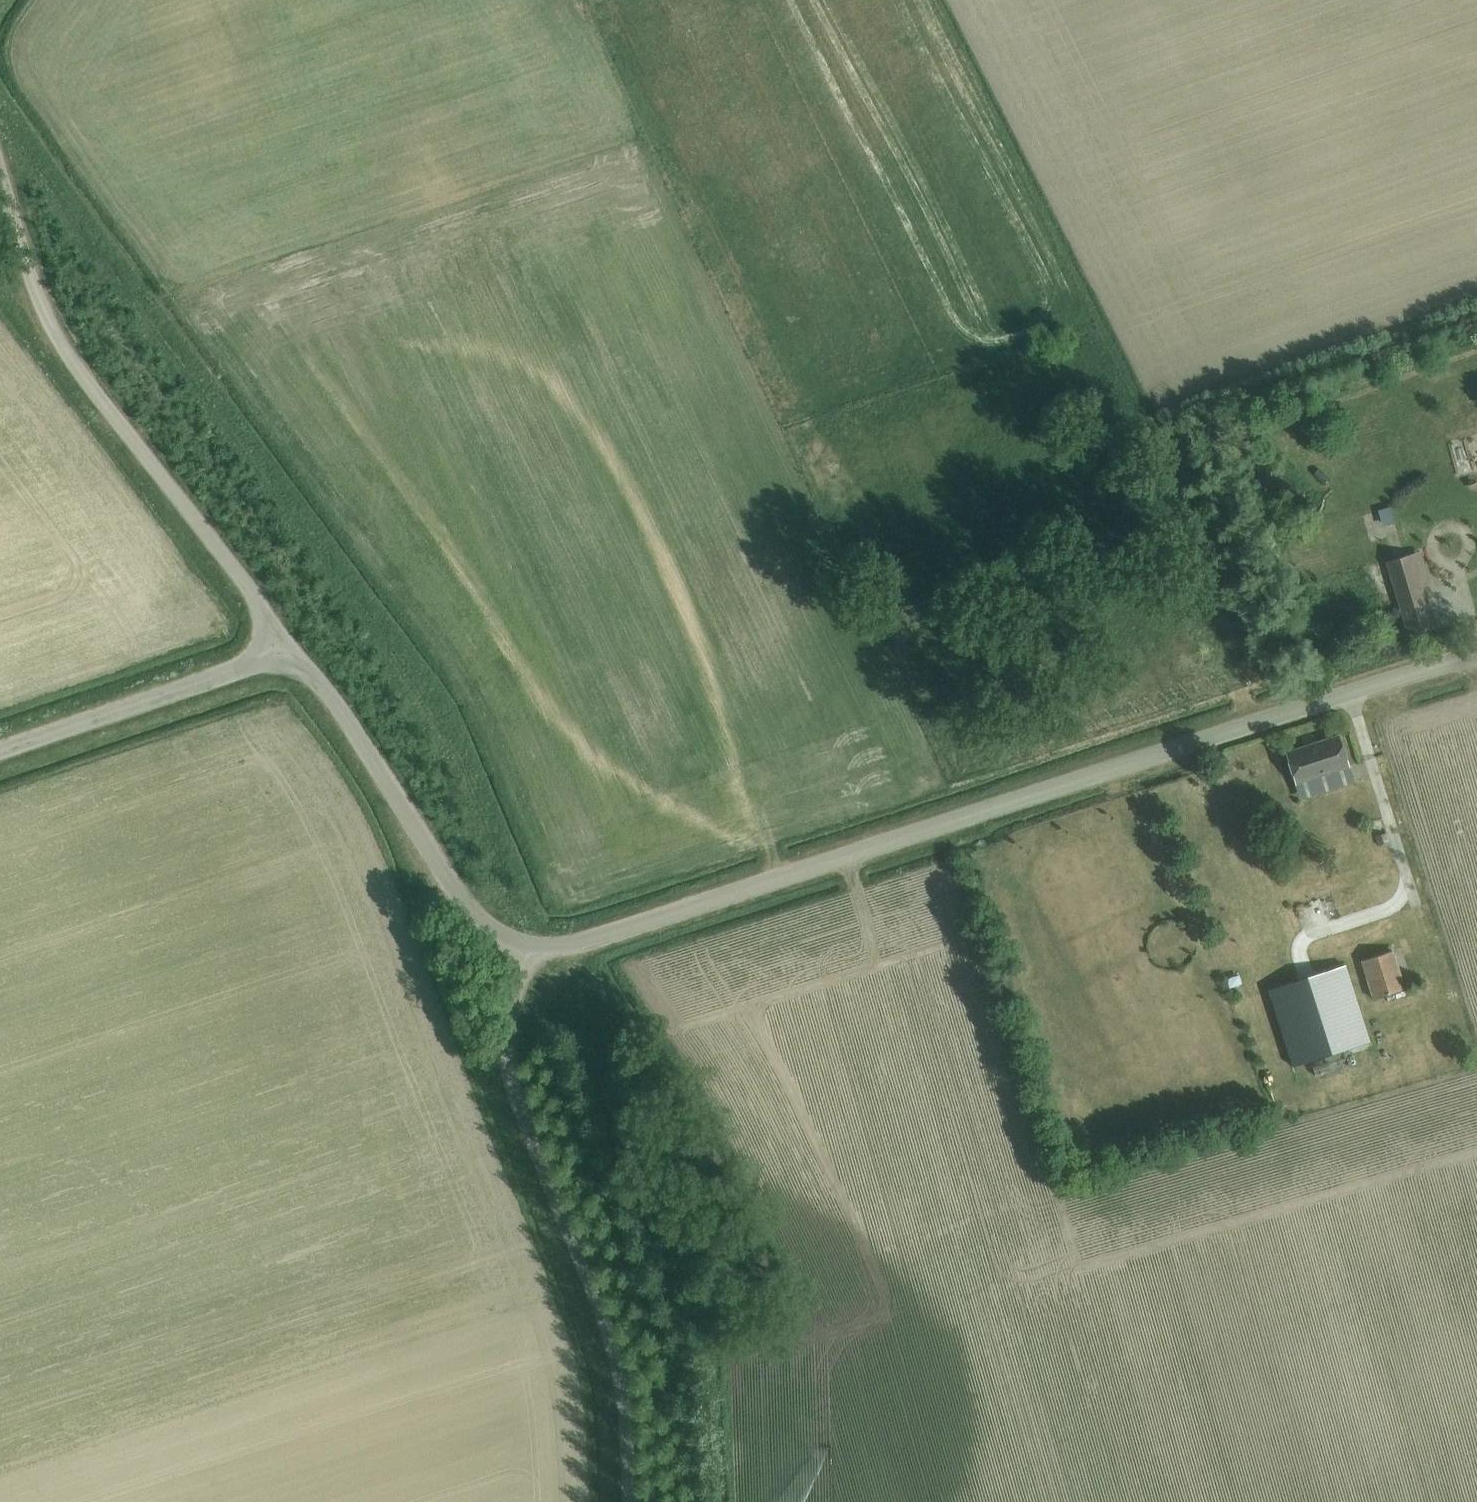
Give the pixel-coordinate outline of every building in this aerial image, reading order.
[(1383,507),(1388,524),(1399,520),(1394,503),(1383,507)] [(1372,535),(1387,532),(1384,514),(1369,516),(1372,535)] [(1435,629),(1412,555),(1387,562),(1410,636),(1435,629)] [(1286,754),(1296,784),(1348,767),(1339,737),(1286,754)] [(1362,961),(1374,1000),(1404,990),(1392,951),(1362,961)] [(1345,966),(1269,990),(1293,1067),(1370,1043),(1345,966)]
